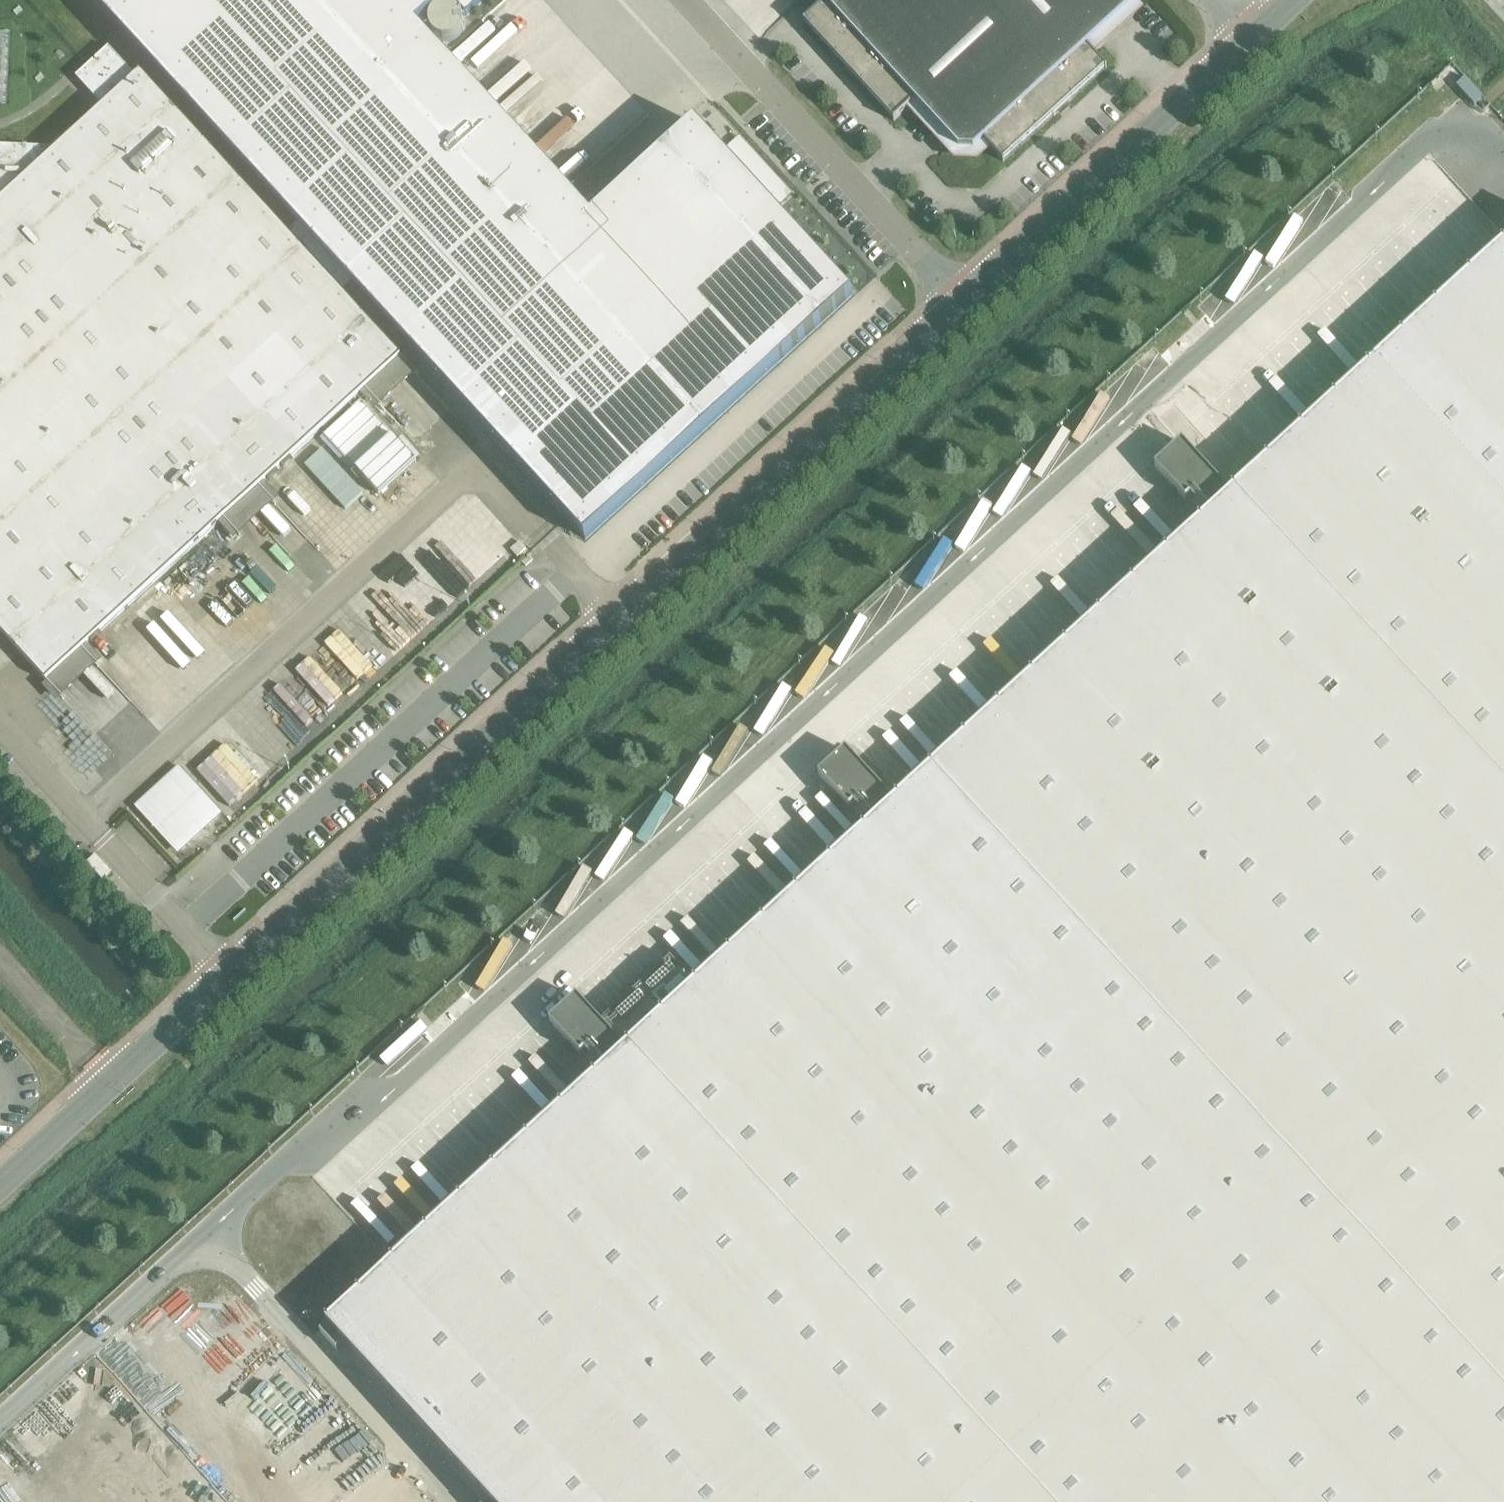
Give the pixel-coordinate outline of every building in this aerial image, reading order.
[(297,226),(289,233),(344,294),(353,286),(585,540),(853,295),(695,122),(591,217),(418,27),(448,0),(91,0),(297,226)] [(467,16),(485,0),(452,0),(467,16)] [(825,3),(803,23),(804,24),(805,24),(833,54),(833,55),(850,73),(893,120),(894,121),(915,102),(959,150),(974,151),(984,142),(1003,163),(1004,162),(1004,161),(1053,117),(1072,100),(1071,99),(1107,68),(1087,47),(1138,0),(822,0),(825,3)] [(46,682),(401,356),(344,294),(289,233),(141,71),(135,76),(109,48),(76,78),(102,106),(56,149),(0,146),(0,632),(46,682)] [(1456,86),(1482,115),(1490,107),(1465,78),(1456,86)] [(320,1333),(344,1358),(352,1351),(489,1501),(488,1501),(1503,1501),(1503,244),(1231,495),(1182,443),(1155,467),(1186,501),(1194,493),(1212,513),(894,803),(846,750),(819,776),(849,809),(858,801),(876,821),(696,986),(671,959),(601,1023),(577,997),(550,1022),(581,1056),(589,1048),(607,1067),(327,1324),(329,1325),(320,1333)]
